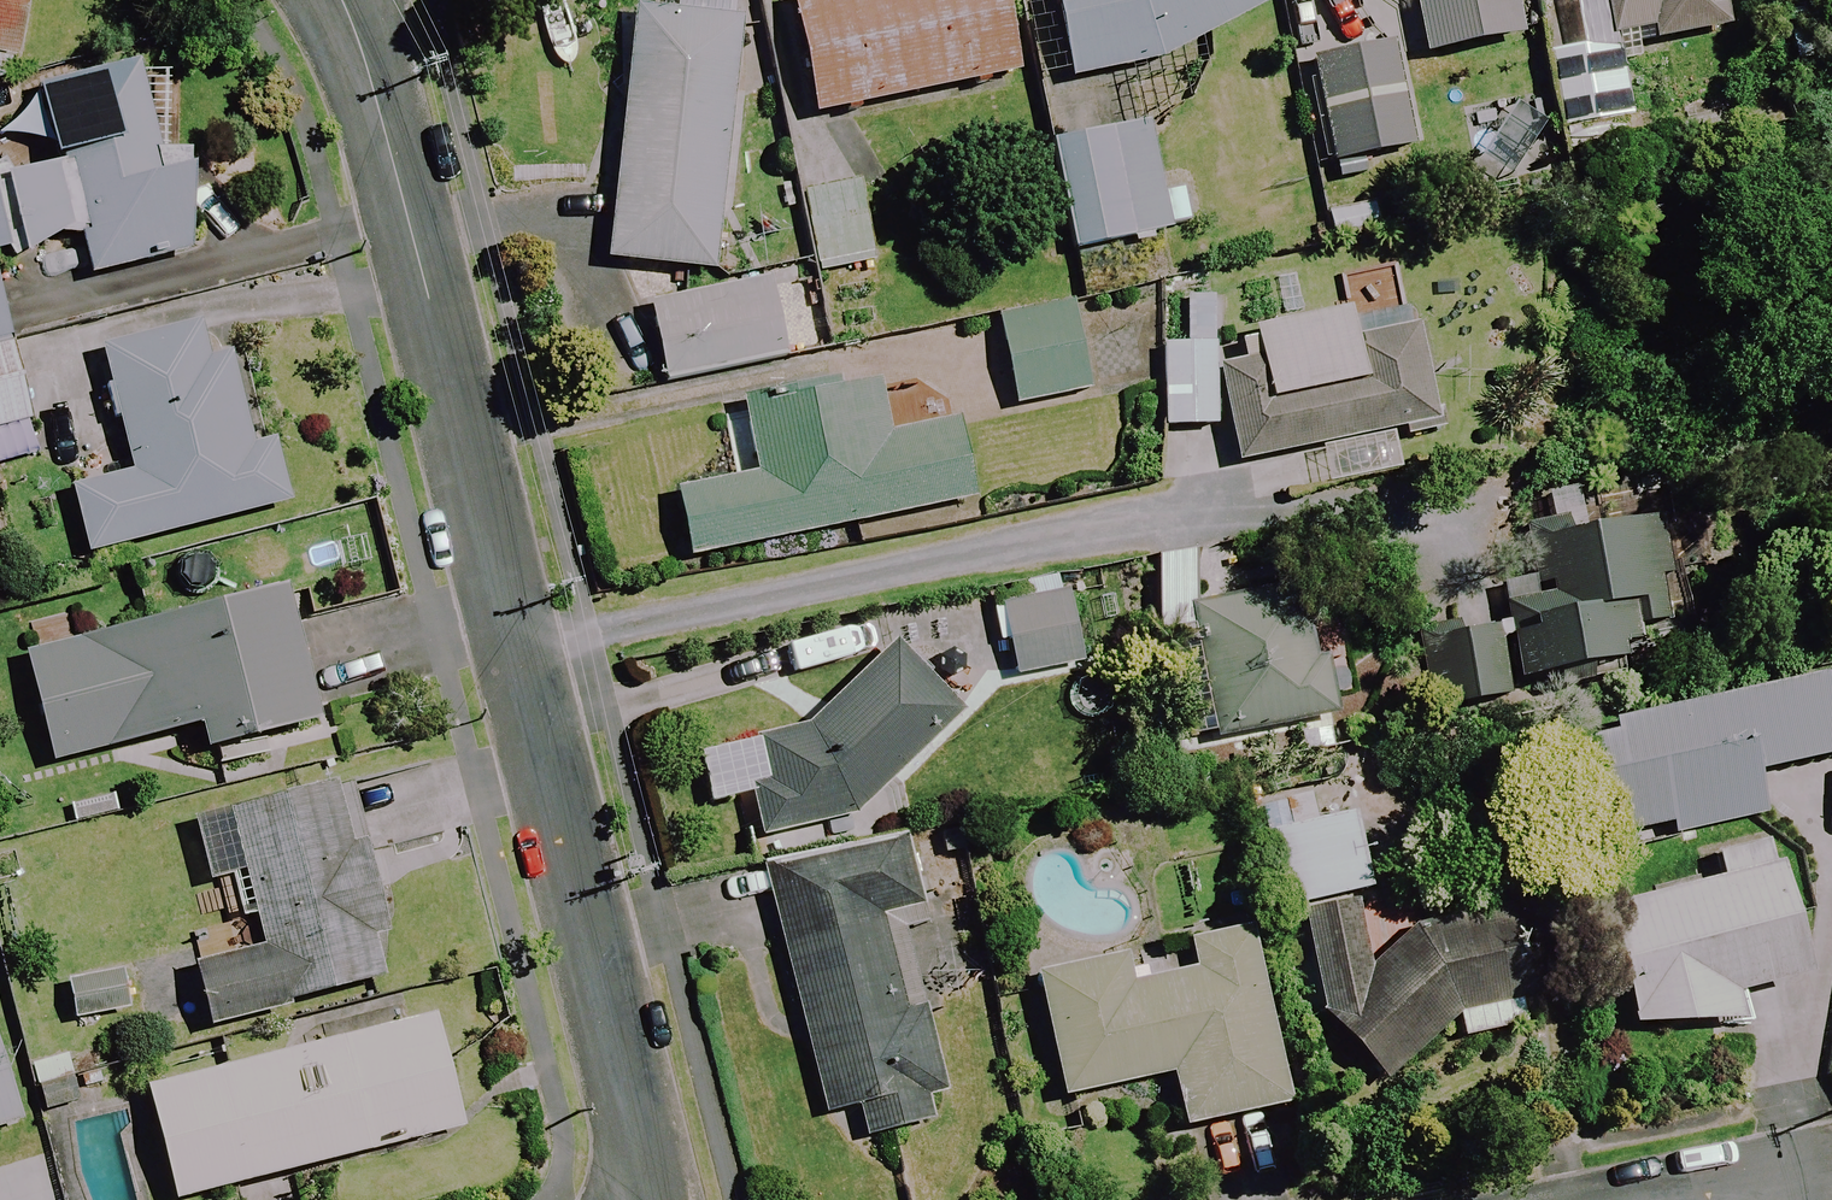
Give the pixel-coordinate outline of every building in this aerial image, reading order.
[(20,34),(23,0),(0,0),(0,32),(20,34)] [(999,0),(798,0),(792,1),(816,118),(1015,77),(999,0)] [(1192,47),(1268,3),(1267,0),(1052,0),(1066,82),(1125,66),(1137,109),(1205,91),(1192,47)] [(1514,0),(1413,0),(1422,57),(1521,40),(1514,0)] [(1617,47),(1726,22),(1721,0),(1565,0),(1578,56),(1545,63),(1561,137),(1634,121),(1617,47)] [(738,23),(669,16),(633,12),(608,264),(713,275),(738,23)] [(1411,150),(1390,49),(1311,64),(1332,166),(1411,150)] [(18,254),(81,238),(91,279),(199,251),(179,173),(165,177),(136,64),(38,89),(58,166),(0,181),(0,184),(18,254)] [(1161,193),(1149,128),(1054,146),(1074,253),(1191,231),(1183,189),(1161,193)] [(875,263),(852,153),(795,165),(818,275),(875,263)] [(0,184),(0,258),(18,254),(0,184)] [(782,363),(767,286),(649,309),(665,386),(782,363)] [(33,424),(0,296),(0,432),(33,424)] [(1086,397),(1071,311),(1000,324),(1016,410),(1086,397)] [(1354,341),(1349,313),(1255,331),(1261,362),(1220,370),(1239,465),(1312,451),(1320,490),(1400,474),(1393,439),(1439,430),(1419,328),(1354,341)] [(200,365),(191,332),(100,355),(132,478),(73,493),(89,556),(285,506),(269,445),(256,449),(232,356),(200,365)] [(1213,347),(1165,348),(1167,430),(1215,429),(1213,347)] [(955,423),(818,452),(807,399),(751,411),(756,433),(739,437),(748,481),(676,496),(690,562),(971,502),(955,423)] [(1672,576),(1662,516),(1539,538),(1550,597),(1518,603),(1532,681),(1672,655),(1658,579),(1672,576)] [(1060,593),(1057,579),(1010,589),(1013,603),(990,607),(998,648),(1005,646),(1012,679),(1087,664),(1072,591),(1060,593)] [(321,725),(286,589),(26,657),(54,766),(199,728),(205,755),(321,725)] [(1322,595),(1200,608),(1209,688),(1182,691),(1188,740),(1336,725),(1322,595)] [(1487,638),(1424,646),(1433,721),(1496,714),(1487,638)] [(744,742),(764,840),(856,821),(962,713),(898,650),(823,726),(744,742)] [(348,852),(328,785),(195,824),(213,886),(229,882),(250,953),(192,970),(209,1031),(378,982),(366,941),(385,936),(360,849),(348,852)] [(1371,916),(1366,895),(1344,789),(1265,806),(1287,910),(1303,907),(1318,1017),(1382,1086),(1457,1015),(1460,1042),(1518,1034),(1514,1007),(1497,926),(1420,939),(1415,910),(1371,916)] [(922,926),(902,839),(765,871),(824,1118),(857,1110),(864,1140),(950,1120),(924,1011),(905,930),(922,926)] [(1803,981),(1774,846),(1719,858),(1725,883),(1606,908),(1634,1039),(1737,1017),(1733,996),(1803,981)] [(1288,1109),(1251,929),(1188,942),(1194,972),(1132,984),(1126,957),(1037,975),(1062,1099),(1172,1077),(1183,1130),(1288,1109)] [(126,971),(65,981),(73,1025),(133,1015),(126,971)] [(434,1018),(147,1090),(175,1199),(187,1199),(462,1131),(434,1018)] [(0,1076),(0,1131),(15,1126),(0,1076)]
